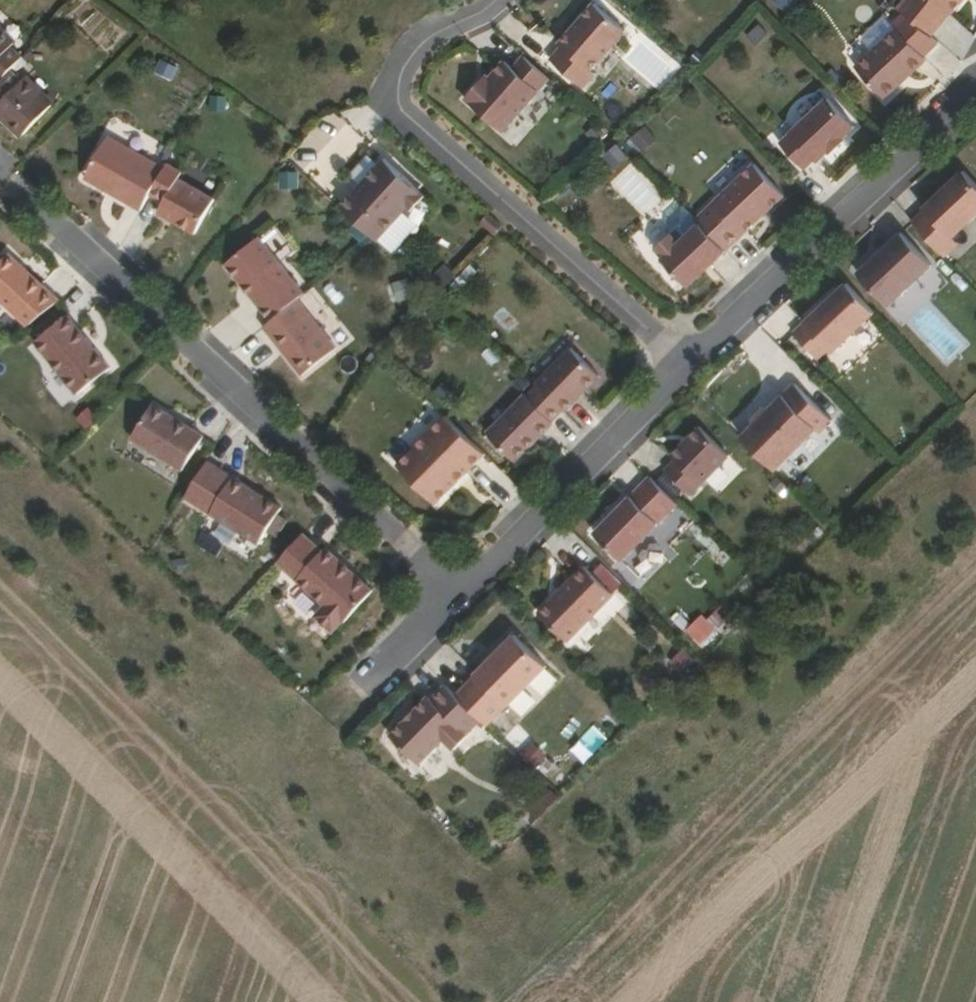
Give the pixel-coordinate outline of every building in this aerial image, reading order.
[(790,15),(800,0),(774,0),(772,3),(790,15)] [(903,10),(908,13),(936,35),(954,12),(956,13),(967,0),(911,0),(903,10)] [(582,32),(580,30),(567,44),(570,46),(559,60),(590,88),(601,74),(598,71),(632,31),(602,4),(588,19),(591,21),(582,32)] [(916,72),(918,75),(932,61),(929,58),(945,43),(936,35),(908,13),(897,24),(903,31),(862,70),(891,101),(907,86),(905,83),(916,72)] [(588,19),(580,30),(582,32),(591,21),(588,19)] [(4,83),(16,71),(28,59),(16,47),(18,45),(0,28),(0,79),(4,83)] [(154,73),(173,81),(179,67),(160,58),(154,73)] [(481,88),(478,84),(463,101),(500,134),(547,80),(522,58),(511,71),(503,63),(487,80),(481,88)] [(4,83),(0,87),(0,103),(3,106),(1,108),(29,135),(56,107),(30,81),(28,84),(16,71),(4,83)] [(907,86),(918,75),(916,72),(905,83),(907,86)] [(484,77),(478,84),(481,88),(487,80),(484,77)] [(834,95),(786,142),(809,166),(820,156),(823,159),(835,148),(836,150),(851,137),(849,134),(861,124),(834,95)] [(630,138),(641,153),(657,141),(646,126),(630,138)] [(151,196),(166,171),(109,139),(85,180),(142,212),(151,196)] [(614,168),(628,159),(618,144),(604,154),(614,168)] [(799,176),(773,149),(696,220),(700,224),(725,251),(745,231),(802,179),(799,176)] [(383,160),(339,208),(372,239),(376,242),(406,209),(409,212),(423,197),(383,160)] [(169,166),(166,171),(151,196),(165,205),(159,216),(172,223),(195,237),(216,203),(180,182),(184,175),(169,166)] [(947,246),(975,218),(975,173),(970,167),(931,204),(933,206),(920,217),(947,246)] [(646,218),(662,203),(630,170),(615,185),(646,218)] [(710,264),(725,251),(700,224),(696,220),(683,206),(669,219),(668,230),(671,234),(655,248),(663,257),(662,259),(687,286),(710,264)] [(493,238),(501,230),(488,218),(481,226),(493,238)] [(907,229),(864,270),(895,302),(937,261),(907,229)] [(296,300),(303,295),(257,238),(225,265),(241,286),(243,284),(253,296),(251,298),(270,321),(296,300)] [(58,301),(41,285),(0,249),(0,250),(0,302),(27,326),(58,301)] [(406,278),(387,287),(395,303),(414,294),(406,278)] [(831,302),(858,326),(862,328),(882,308),(854,280),(831,302)] [(243,284),(241,286),(251,298),(253,296),(243,284)] [(296,300),(270,321),(263,328),(278,347),(301,376),(335,349),(296,300)] [(831,302),(827,300),(802,324),(790,335),(814,361),(825,351),(829,354),(858,326),(831,302)] [(77,394),(110,367),(85,336),(77,327),(68,315),(35,342),(77,394)] [(569,349),(534,384),(536,386),(560,411),(561,413),(583,392),(597,377),(569,349)] [(740,435),(773,468),(814,427),(817,431),(830,419),(793,383),(770,406),(764,406),(751,418),(751,424),(740,435)] [(542,433),(551,423),(550,422),(560,411),(536,386),(525,397),(523,395),(485,434),(513,462),(542,433)] [(182,470),(203,437),(188,428),(152,405),(131,438),(182,470)] [(483,455),(445,416),(427,434),(431,438),(415,454),(412,449),(395,466),(434,504),(456,482),(454,479),(462,470),(465,474),(483,455)] [(687,495),(726,456),(697,428),(669,456),(673,461),(663,471),(687,495)] [(431,438),(427,434),(412,449),(415,454),(431,438)] [(211,514),(234,477),(207,460),(184,497),(211,514)] [(454,479),(456,482),(465,474),(462,470),(454,479)] [(619,557),(675,501),(654,479),(649,474),(630,493),(593,530),(619,557)] [(282,509),(234,477),(211,514),(259,545),(282,509)] [(297,580),(322,552),(303,535),(277,563),(297,580)] [(344,623),(373,592),(325,549),(322,552),(297,580),(325,606),(342,621),(344,623)] [(582,566),(536,613),(566,642),(611,595),(582,566)] [(719,602),(687,631),(701,646),(733,618),(719,602)] [(342,621),(325,606),(315,617),(332,633),(342,621)] [(543,669),(512,637),(498,650),(500,653),(489,664),(486,661),(471,676),(472,676),(452,696),(476,721),(482,727),(502,707),(503,708),(543,669)] [(681,648),(664,664),(676,676),(693,660),(681,648)] [(476,721),(452,696),(441,686),(427,699),(424,697),(409,711),(411,713),(402,721),(400,720),(385,735),(413,764),(438,740),(448,750),(463,736),(461,735),(476,721)] [(594,724),(569,750),(585,764),(609,739),(594,724)] [(521,755),(531,770),(547,760),(537,744),(521,755)] [(524,805),(537,819),(558,800),(546,785),(524,805)]
